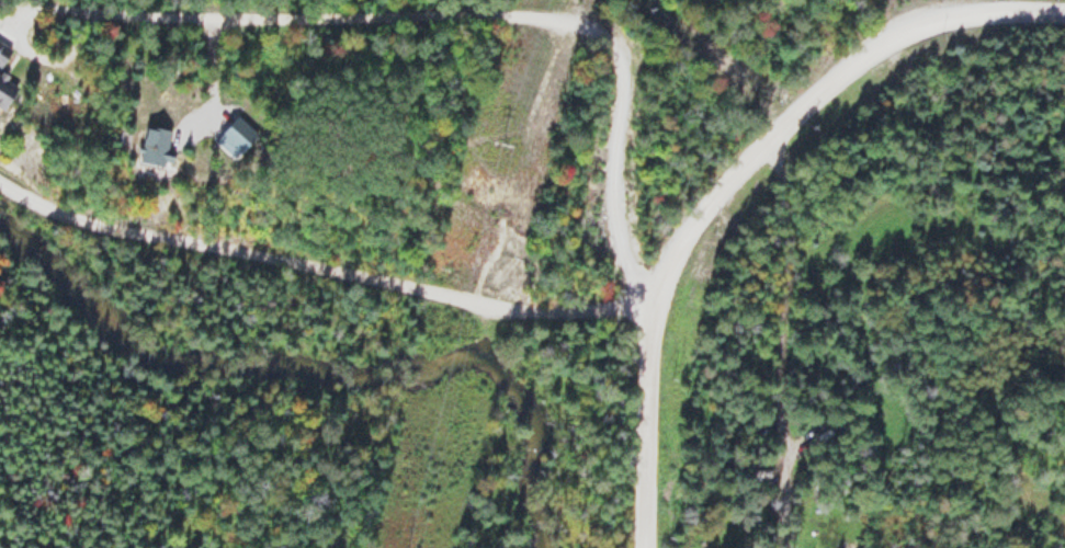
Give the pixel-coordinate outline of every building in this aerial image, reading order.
[(13,50),(0,42),(0,72),(13,50)] [(6,110),(20,87),(0,75),(0,107),(6,110)] [(174,151),(168,149),(173,133),(149,125),(138,160),(168,169),(174,151)]
